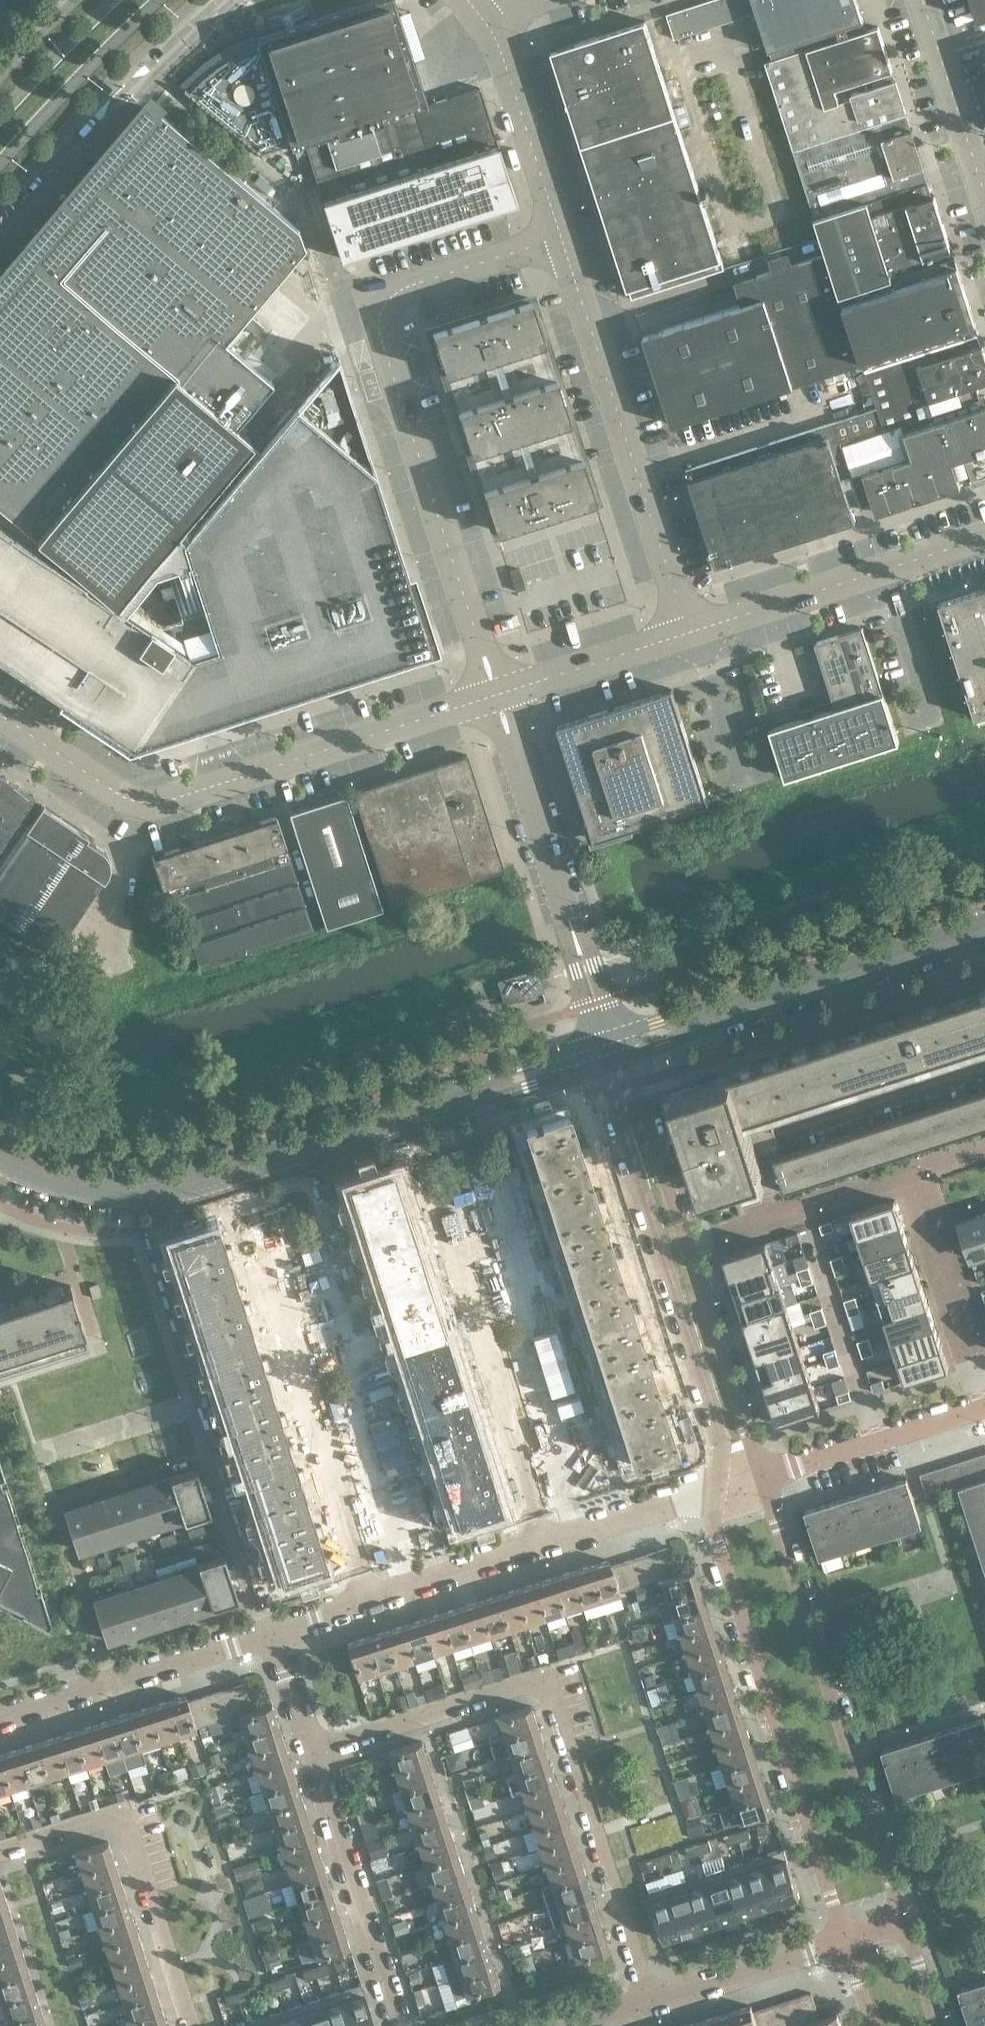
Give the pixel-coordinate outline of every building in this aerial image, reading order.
[(393,0),(369,0),(255,37),(257,44),(248,47),(240,51),(236,43),(227,46),(232,55),(227,58),(222,61),(214,66),(208,71),(203,75),(196,81),(194,83),(188,90),(184,87),(183,89),(263,155),(264,154),(262,152),(266,150),(268,154),(287,148),(286,144),(289,143),(290,147),(304,142),(427,103),(393,0)] [(745,0),(707,0),(666,13),(674,38),(750,13),(745,0)] [(857,0),(745,0),(750,13),(757,11),(772,58),(866,28),(857,0)] [(978,19),(984,17),(984,0),(972,0),(978,19)] [(657,18),(628,27),(701,255),(730,245),(728,241),(669,55),(657,18)] [(866,87),(863,79),(892,69),(878,24),(866,28),(772,58),(765,61),(793,149),(906,112),(895,78),(866,87)] [(746,44),(726,51),(789,247),(820,237),(752,28),(741,31),(746,44)] [(577,42),(551,50),(624,277),(650,269),(577,42)] [(515,201),(497,143),(479,87),(427,103),(304,142),(340,257),(352,253),(353,257),(364,254),(362,250),(493,208),(494,212),(505,208),(504,204),(515,201)] [(233,348),(225,341),(304,246),(297,227),(157,109),(131,140),(135,144),(112,172),(108,168),(0,296),(0,507),(113,601),(250,438),(243,432),(249,410),(273,381),(233,348)] [(925,165),(912,127),(911,128),(906,112),(793,149),(815,217),(904,189),(928,181),(923,166),(925,165)] [(951,247),(942,220),(934,194),(908,202),(904,189),(815,217),(826,251),(840,294),(953,257),(950,248),(951,247)] [(864,370),(840,294),(826,251),(756,274),(763,296),(643,335),(671,424),(861,363),(863,370),(864,370)] [(975,323),(970,308),(957,266),(956,267),(953,257),(840,294),(864,370),(977,333),(974,324),(975,323)] [(569,418),(567,411),(560,392),(559,392),(554,379),(556,379),(547,352),(546,352),(542,339),(543,339),(535,312),(533,313),(529,300),(531,299),(530,297),(431,329),(432,331),(433,331),(437,344),(436,344),(438,351),(442,364),(444,371),(446,370),(450,383),(448,384),(457,410),(459,410),(463,423),(461,423),(492,521),(495,530),(594,498),(586,471),(584,471),(580,458),(581,458),(573,431),(571,432),(567,419),(569,418)] [(984,381),(984,354),(982,344),(981,345),(977,333),(864,370),(877,408),(883,427),(923,414),(980,396),(976,384),(984,381)] [(412,568),(407,570),(336,352),(181,537),(203,605),(161,619),(180,631),(174,640),(193,653),(171,685),(132,744),(204,721),(332,679),(362,670),(437,646),(412,568)] [(982,396),(984,395),(984,394),(980,396),(923,414),(926,424),(904,431),(912,456),(863,472),(876,512),(961,485),(960,482),(973,478),(973,481),(984,478),(984,404),(982,396)] [(863,508),(854,483),(851,473),(840,440),(883,427),(877,408),(686,469),(717,564),(856,519),(853,511),(863,508)] [(193,653),(174,640),(180,631),(161,619),(130,598),(120,603),(118,606),(82,582),(84,579),(0,523),(0,655),(52,690),(59,695),(56,699),(60,701),(126,746),(132,744),(171,685),(193,653)] [(519,568),(509,571),(515,590),(525,587),(519,568)] [(939,602),(940,607),(975,716),(984,713),(984,587),(939,602)] [(899,741),(883,691),(863,626),(815,642),(835,706),(769,728),(785,777),(899,741)] [(709,802),(672,688),(558,724),(588,819),(585,820),(592,843),(634,829),(633,826),(709,802)] [(492,851),(484,827),(489,825),(466,753),(353,790),(389,903),(503,867),(497,849),(492,851)] [(33,795),(0,772),(0,844),(27,804),(33,795)] [(382,907),(345,793),(288,811),(325,926),(382,907)] [(106,876),(107,875),(107,874),(108,873),(108,872),(109,871),(109,870),(109,869),(109,868),(109,867),(110,865),(110,864),(110,863),(109,862),(109,860),(109,859),(109,858),(108,857),(108,856),(107,854),(106,853),(106,852),(105,851),(104,850),(103,849),(102,848),(101,848),(90,840),(85,837),(88,834),(42,804),(37,811),(0,865),(0,917),(54,953),(55,952),(106,876)] [(276,815),(152,855),(161,885),(161,886),(172,882),(187,931),(199,966),(313,929),(276,815)] [(535,969),(499,981),(506,1000),(542,989),(535,969)] [(984,1039),(984,990),(978,992),(729,1073),(729,1071),(721,1073),(717,1075),(718,1077),(663,1095),(667,1108),(675,1105),(692,1160),(696,1171),(688,1174),(691,1181),(695,1193),(703,1191),(713,1187),(712,1186),(729,1181),(736,1203),(784,1188),(774,1155),(782,1153),(774,1130),(767,1109),(907,1064),(941,1053),(984,1039)] [(984,1101),(981,1089),(958,1096),(962,1108),(968,1128),(969,1129),(984,1124),(984,1101)] [(968,1128),(962,1108),(958,1096),(935,1104),(939,1115),(945,1136),(945,1137),(969,1129),(968,1128)] [(945,1136),(939,1115),(935,1104),(912,1111),(916,1123),(922,1143),(923,1144),(945,1137),(945,1136)] [(584,1160),(580,1145),(587,1143),(584,1132),(576,1135),(572,1120),(570,1121),(568,1113),(567,1111),(540,1120),(534,1122),(524,1125),(525,1127),(543,1182),(585,1168),(583,1160),(584,1160)] [(922,1143),(916,1123),(912,1111),(889,1118),(893,1130),(899,1150),(900,1151),(923,1144),(922,1143)] [(899,1150),(893,1130),(889,1118),(878,1122),(866,1126),(870,1137),(877,1158),(877,1159),(900,1151),(899,1150)] [(877,1158),(870,1137),(866,1126),(855,1129),(844,1133),(847,1145),(854,1165),(854,1166),(877,1159),(877,1158)] [(854,1165),(847,1145),(844,1133),(832,1137),(821,1140),(824,1152),(831,1172),(831,1173),(854,1166),(854,1165)] [(831,1172),(824,1152),(821,1140),(809,1144),(798,1148),(802,1159),(808,1180),(808,1181),(831,1173),(831,1172)] [(808,1180),(802,1159),(798,1148),(782,1153),(774,1155),(784,1188),(808,1181),(808,1180)] [(409,1216),(405,1201),(412,1199),(409,1188),(401,1191),(397,1176),(395,1177),(392,1169),(393,1169),(392,1167),(365,1176),(359,1178),(349,1181),(350,1183),(368,1238),(410,1224),(407,1216),(409,1216)] [(602,1215),(598,1201),(605,1199),(602,1188),(600,1188),(594,1190),(590,1176),(588,1177),(585,1168),(543,1182),(561,1238),(603,1224),(600,1216),(602,1215)] [(901,1222),(894,1200),(851,1214),(858,1236),(901,1222)] [(980,1215),(959,1222),(963,1233),(971,1258),(984,1253),(984,1231),(980,1215)] [(864,1256),(908,1242),(904,1231),(901,1222),(858,1236),(864,1256)] [(823,1234),(835,1231),(832,1223),(821,1227),(823,1234)] [(234,1272),(229,1258),(237,1255),(233,1244),(226,1247),(221,1233),(220,1233),(217,1225),(218,1225),(217,1224),(189,1232),(184,1234),(174,1237),(174,1239),(175,1239),(192,1294),(235,1281),(232,1272),(234,1272)] [(427,1272),(423,1257),(428,1255),(430,1255),(426,1244),(419,1246),(414,1232),(413,1233),(410,1224),(368,1238),(386,1294),(428,1280),(425,1272),(427,1272)] [(620,1271),(615,1257),(623,1254),(619,1243),(617,1244),(612,1246),(607,1232),(606,1232),(603,1224),(561,1238),(579,1293),(621,1280),(618,1272),(620,1271)] [(787,1243),(800,1239),(797,1231),(785,1235),(787,1243)] [(729,1277),(773,1263),(766,1241),(722,1255),(729,1277)] [(915,1263),(908,1242),(864,1256),(871,1277),(915,1263)] [(832,1260),(834,1268),(845,1264),(843,1257),(832,1260)] [(736,1298),(780,1284),(773,1263),(729,1277),(736,1298)] [(921,1283),(915,1263),(871,1277),(878,1297),(921,1283)] [(834,1268),(836,1275),(848,1272),(845,1264),(834,1268)] [(796,1270),(799,1277),(811,1274),(808,1266),(796,1270)] [(799,1277),(801,1285),(813,1281),(811,1274),(799,1277)] [(445,1327),(440,1313),(448,1311),(444,1300),(437,1302),(432,1288),(431,1288),(428,1280),(386,1294),(404,1350),(446,1336),(443,1328),(445,1327)] [(638,1327),(633,1312),(639,1311),(641,1310),(637,1299),(630,1302),(625,1287),(624,1288),(621,1280),(579,1293),(596,1349),(639,1335),(636,1327),(638,1327)] [(252,1328),(247,1313),(255,1311),(251,1300),(249,1301),(244,1302),(239,1288),(238,1289),(235,1281),(192,1294),(201,1323),(210,1350),(253,1336),(250,1328),(252,1328)] [(928,1304),(921,1283),(878,1297),(884,1318),(928,1304)] [(84,1328),(70,1284),(0,1307),(0,1355),(84,1328)] [(743,1318),(786,1304),(780,1284),(736,1298),(743,1318)] [(855,1296),(844,1300),(846,1307),(858,1304),(855,1296)] [(749,1339),(793,1325),(786,1304),(743,1318),(749,1339)] [(932,1316),(928,1304),(884,1318),(891,1338),(935,1324),(932,1316)] [(850,1317),(861,1313),(859,1305),(847,1309),(850,1317)] [(810,1311),(812,1319),(824,1315),(822,1307),(810,1311)] [(812,1319),(814,1326),(827,1322),(824,1315),(812,1319)] [(941,1345),(935,1324),(891,1338),(897,1359),(941,1345)] [(749,1339),(756,1359),(800,1345),(793,1325),(749,1339)] [(656,1382),(651,1368),(659,1366),(655,1355),(648,1357),(643,1343),(641,1344),(639,1335),(596,1349),(614,1405),(657,1391),(654,1383),(656,1382)] [(270,1383),(265,1369),(273,1367),(269,1356),(267,1356),(262,1358),(257,1344),(255,1344),(253,1336),(210,1350),(228,1405),(271,1392),(268,1384),(270,1383)] [(463,1383),(458,1369),(466,1366),(462,1355),(455,1358),(450,1344),(449,1344),(446,1336),(404,1350),(421,1405),(464,1392),(461,1384),(463,1383)] [(869,1337),(857,1341),(860,1349),(871,1345),(870,1340),(869,1337)] [(756,1359),(762,1380),(806,1366),(800,1345),(756,1359)] [(874,1352),(871,1345),(860,1349),(862,1356),(874,1352)] [(898,1361),(905,1383),(949,1368),(942,1347),(898,1361)] [(823,1352),(825,1360),(837,1356),(835,1348),(823,1352)] [(825,1360),(828,1367),(840,1363),(837,1356),(825,1360)] [(762,1380),(769,1400),(813,1386),(806,1366),(762,1380)] [(871,1384),(874,1392),(885,1388),(883,1380),(871,1384)] [(769,1400),(776,1422),(820,1408),(813,1386),(769,1400)] [(674,1438),(669,1424),(677,1421),(673,1410),(671,1411),(665,1413),(661,1399),(659,1399),(657,1391),(614,1405),(632,1460),(632,1462),(642,1459),(648,1457),(675,1448),(675,1446),(674,1446),(672,1439),(674,1438)] [(837,1394),(839,1402),(851,1398),(849,1391),(837,1394)] [(288,1439),(283,1425),(289,1423),(291,1422),(287,1411),(279,1414),(275,1399),(273,1400),(271,1392),(228,1405),(246,1461),(289,1448),(286,1440),(288,1439)] [(481,1438),(476,1424),(482,1422),(484,1422),(480,1411),(473,1413),(468,1399),(466,1400),(464,1392),(421,1405),(439,1461),(482,1447),(479,1439),(481,1438)] [(498,1494),(494,1480),(501,1478),(498,1467),(490,1469),(486,1455),(484,1456),(482,1447),(439,1461),(457,1516),(456,1516),(457,1518),(467,1515),(473,1513),(500,1504),(500,1502),(499,1502),(497,1495),(498,1494)] [(306,1495),(301,1480),(306,1479),(308,1478),(305,1467),(297,1470),(293,1455),(291,1456),(289,1448),(246,1461),(264,1517),(306,1503),(304,1495),(306,1495)] [(969,1457),(977,1480),(984,1477),(984,1452),(969,1457)] [(977,1480),(969,1457),(958,1461),(965,1483),(977,1480)] [(965,1483),(958,1461),(948,1464),(955,1487),(959,1486),(965,1483)] [(955,1487),(948,1464),(937,1467),(945,1490),(955,1487)] [(196,1468),(170,1476),(177,1498),(203,1490),(196,1468)] [(177,1498),(170,1476),(149,1483),(162,1523),(182,1516),(177,1498)] [(920,1519),(914,1500),(907,1477),(856,1494),(869,1535),(883,1531),(884,1536),(907,1529),(905,1524),(920,1519)] [(965,1483),(959,1486),(975,1536),(984,1533),(984,1477),(977,1480),(965,1483)] [(41,1591),(37,1593),(35,1586),(37,1586),(5,1488),(3,1489),(0,1481),(0,1602),(23,1614),(22,1616),(48,1630),(48,1628),(51,1626),(52,1626),(41,1591)] [(162,1523),(149,1483),(129,1489),(142,1529),(162,1523)] [(142,1529),(129,1489),(108,1496),(121,1536),(142,1529)] [(210,1511),(203,1490),(177,1498),(182,1516),(183,1520),(210,1511)] [(869,1535),(856,1494),(805,1510),(818,1552),(833,1547),(835,1552),(857,1545),(856,1540),(869,1535)] [(121,1536),(108,1496),(88,1503),(100,1542),(121,1536)] [(100,1542),(88,1503),(66,1510),(79,1549),(100,1542)] [(323,1550),(319,1536),(324,1534),(326,1534),(323,1523),(321,1523),(315,1525),(311,1511),(309,1512),(306,1503),(264,1517),(282,1572),(281,1572),(282,1574),(292,1571),(298,1569),(325,1560),(325,1558),(324,1558),(322,1551),(323,1550)] [(205,1523),(196,1526),(198,1534),(207,1531),(205,1523)] [(198,1534),(196,1526),(187,1529),(189,1536),(198,1534)] [(166,1534),(169,1543),(176,1541),(173,1531),(166,1534)] [(975,1536),(984,1567),(984,1533),(975,1536)] [(169,1543),(166,1534),(159,1536),(162,1545),(169,1543)] [(210,1539),(201,1542),(203,1550),(212,1547),(210,1539)] [(203,1550),(201,1542),(192,1545),(195,1553),(203,1550)] [(677,1573),(668,1546),(656,1550),(665,1576),(677,1573)] [(129,1560),(137,1558),(134,1549),(126,1551),(129,1560)] [(179,1549),(172,1551),(175,1561),(182,1558),(179,1549)] [(665,1576),(656,1550),(645,1553),(653,1580),(660,1578),(665,1576)] [(129,1560),(126,1551),(118,1554),(121,1563),(129,1560)] [(175,1561),(172,1551),(164,1554),(167,1563),(175,1561)] [(99,1565),(107,1563),(104,1553),(97,1556),(99,1565)] [(653,1580),(645,1553),(633,1557),(642,1584),(653,1580)] [(230,1575),(223,1554),(197,1562),(198,1566),(204,1584),(230,1575)] [(642,1584),(633,1557),(622,1561),(630,1588),(642,1584)] [(129,1560),(132,1569),(139,1567),(137,1558),(129,1560)] [(619,1591),(610,1565),(608,1559),(589,1565),(599,1599),(619,1592),(619,1591)] [(129,1560),(121,1563),(124,1572),(132,1569),(129,1560)] [(630,1588),(622,1561),(610,1565),(619,1591),(630,1588)] [(599,1599),(589,1565),(570,1571),(581,1605),(599,1599)] [(211,1605),(204,1584),(198,1566),(178,1572),(191,1612),(211,1605)] [(700,1587),(694,1567),(677,1573),(665,1576),(660,1578),(667,1597),(700,1587)] [(110,1571),(102,1574),(105,1583),(113,1581),(110,1571)] [(581,1605),(570,1571),(551,1577),(562,1611),(581,1605)] [(191,1612),(178,1572),(157,1579),(170,1619),(191,1612)] [(237,1597),(230,1575),(204,1584),(211,1605),(237,1597)] [(562,1611),(551,1577),(533,1583),(543,1616),(562,1611)] [(170,1619),(157,1579),(137,1585),(150,1625),(170,1619)] [(543,1616),(533,1583),(514,1589),(525,1622),(543,1616)] [(150,1625),(137,1585),(116,1592),(129,1632),(150,1625)] [(706,1605),(700,1587),(667,1597),(673,1616),(706,1605)] [(525,1622),(514,1589),(496,1595),(506,1628),(525,1622)] [(129,1632),(116,1592),(95,1599),(107,1639),(129,1632)] [(506,1628),(496,1595),(477,1601),(488,1634),(506,1628)] [(488,1634),(477,1601),(458,1607),(469,1640),(488,1634)] [(712,1624),(706,1605),(673,1616),(679,1635),(712,1624)] [(469,1640),(458,1607),(440,1613),(450,1646),(469,1640)] [(450,1646),(440,1613),(421,1619),(432,1652),(450,1646)] [(432,1652),(421,1619),(403,1625),(413,1658),(432,1652)] [(718,1642),(712,1624),(679,1635),(685,1653),(718,1642)] [(413,1658),(403,1625),(384,1631),(395,1664),(413,1658)] [(395,1664),(384,1631),(365,1637),(376,1670),(395,1664)] [(376,1670),(365,1637),(346,1643),(357,1676),(376,1670)] [(724,1661),(718,1642),(685,1653),(691,1672),(724,1661)] [(730,1680),(724,1661),(691,1672),(697,1690),(730,1680)] [(736,1698),(730,1680),(697,1690),(703,1709),(736,1698)] [(254,1708),(245,1681),(233,1685),(242,1712),(254,1708)] [(242,1712),(233,1685),(222,1689),(230,1715),(238,1713),(242,1712)] [(230,1715),(222,1689),(211,1692),(219,1719),(230,1715)] [(219,1719),(211,1692),(199,1696),(208,1723),(219,1719)] [(196,1726),(187,1700),(185,1694),(166,1700),(177,1734),(196,1728),(196,1726)] [(208,1723),(199,1696),(187,1700),(196,1726),(208,1723)] [(742,1717),(736,1698),(703,1709),(709,1727),(742,1717)] [(177,1734),(166,1700),(148,1706),(159,1740),(177,1734)] [(277,1722),(271,1702),(254,1708),(242,1712),(238,1713),(244,1732),(277,1722)] [(537,1724),(531,1705),(497,1715),(503,1734),(537,1724)] [(159,1740),(148,1706),(129,1713),(140,1746),(159,1740)] [(129,1713),(111,1719),(121,1752),(126,1767),(145,1761),(140,1746),(129,1713)] [(983,1716),(933,1733),(946,1775),(960,1770),(961,1775),(984,1768),(982,1763),(984,1762),(984,1721),(983,1716)] [(748,1735),(742,1717),(709,1727),(715,1746),(748,1735)] [(121,1752),(111,1719),(92,1724),(103,1758),(121,1752)] [(663,1740),(681,1736),(676,1719),(658,1724),(663,1740)] [(283,1740),(277,1722),(244,1732),(250,1751),(283,1740)] [(103,1758),(92,1724),(74,1730),(84,1764),(103,1758)] [(543,1742),(537,1724),(503,1734),(509,1753),(543,1742)] [(84,1764),(74,1730),(55,1736),(65,1770),(84,1764)] [(946,1775),(933,1733),(882,1749),(895,1791),(910,1786),(912,1791),(934,1784),(933,1779),(946,1775)] [(754,1754),(748,1735),(715,1746),(721,1765),(754,1754)] [(65,1770),(55,1736),(36,1743),(46,1776),(65,1770)] [(289,1759),(283,1740),(250,1751),(256,1769),(289,1759)] [(427,1759),(421,1740),(387,1751),(394,1770),(427,1759)] [(549,1761),(543,1742),(509,1753),(515,1772),(549,1761)] [(46,1776),(36,1743),(17,1749),(28,1782),(46,1776)] [(17,1749),(0,1754),(0,1759),(9,1788),(28,1782),(17,1749)] [(760,1772),(754,1754),(721,1765),(727,1783),(760,1772)] [(0,1759),(0,1791),(9,1788),(0,1759)] [(295,1777),(289,1759),(256,1769),(262,1788),(295,1777)] [(433,1777),(427,1759),(394,1770),(400,1788),(433,1777)] [(555,1779),(549,1761),(515,1772),(521,1790),(555,1779)] [(766,1791),(760,1772),(727,1783),(733,1802),(766,1791)] [(301,1796),(295,1777),(262,1788),(268,1807),(301,1796)] [(439,1796),(433,1777),(400,1788),(406,1807),(439,1796)] [(561,1798),(555,1779),(521,1790),(527,1809),(561,1798)] [(772,1810),(766,1791),(733,1802),(739,1821),(772,1810)] [(307,1815),(301,1796),(268,1807),(274,1826),(307,1815)] [(445,1815),(439,1796),(406,1807),(412,1825),(445,1815)] [(373,1798),(361,1800),(373,1858),(385,1855),(373,1798)] [(567,1817),(561,1798),(527,1809),(533,1827),(567,1817)] [(702,1828),(697,1813),(686,1817),(691,1831),(702,1828)] [(313,1834),(307,1815),(274,1826),(280,1845),(313,1834)] [(451,1833),(445,1815),(412,1825),(418,1844),(451,1833)] [(573,1835),(567,1817),(533,1827),(539,1846),(573,1835)] [(767,1821),(755,1824),(758,1834),(770,1830),(767,1821)] [(748,1827),(736,1831),(739,1840),(751,1836),(748,1827)] [(739,1840),(736,1831),(725,1834),(728,1844),(739,1840)] [(457,1852),(451,1833),(418,1844),(423,1863),(457,1852)] [(319,1853),(313,1834),(280,1845),(286,1863),(319,1853)] [(579,1854),(573,1835),(539,1846),(545,1865),(579,1854)] [(709,1839),(697,1843),(700,1852),(712,1849),(709,1839)] [(114,1859),(108,1840),(74,1851),(81,1870),(114,1859)] [(700,1852),(697,1843),(686,1847),(689,1856),(700,1852)] [(799,1895),(784,1848),(765,1854),(780,1901),(799,1895)] [(463,1870),(457,1852),(423,1863),(429,1881),(463,1870)] [(670,1852),(658,1856),(661,1865),(673,1861),(670,1852)] [(325,1871),(319,1853),(286,1863),(292,1882),(325,1871)] [(585,1872),(579,1854),(545,1865),(551,1883),(585,1872)] [(780,1901),(765,1854),(746,1860),(761,1908),(780,1901)] [(661,1865),(658,1856),(647,1859),(650,1869),(661,1865)] [(120,1878),(114,1859),(81,1870),(87,1889),(120,1878)] [(232,1866),(235,1879),(260,1872),(256,1859),(232,1866)] [(761,1908),(746,1860),(726,1866),(741,1914),(761,1908)] [(741,1914),(726,1866),(707,1873),(722,1920),(741,1914)] [(469,1889),(463,1870),(429,1881),(435,1900),(469,1889)] [(331,1890),(325,1871),(292,1882),(298,1900),(331,1890)] [(591,1891),(585,1872),(551,1883),(557,1902),(591,1891)] [(722,1920),(707,1873),(687,1879),(703,1926),(722,1920)] [(126,1896),(120,1878),(87,1889),(92,1907),(126,1896)] [(703,1926),(687,1879),(668,1885),(683,1933),(703,1926)] [(683,1933),(668,1885),(649,1891),(664,1939),(683,1933)] [(475,1908),(469,1889),(435,1900),(441,1918),(475,1908)] [(242,1899),(248,1917),(275,1908),(270,1890),(242,1899)] [(337,1908),(331,1890),(298,1900),(304,1919),(337,1908)] [(597,1910),(591,1891),(557,1902),(563,1920),(597,1910)] [(5,1895),(0,1896),(0,1917),(11,1914),(5,1895)] [(132,1915),(126,1896),(92,1907),(98,1926),(132,1915)] [(343,1927),(337,1908),(304,1919),(310,1937),(343,1927)] [(481,1926),(475,1908),(441,1918),(447,1937),(481,1926)] [(603,1928),(597,1910),(563,1920),(569,1939),(603,1928)] [(11,1914),(0,1917),(0,1937),(16,1932),(11,1914)] [(138,1933),(132,1915),(98,1926),(104,1944),(138,1933)] [(487,1945),(481,1926),(447,1937),(453,1956),(487,1945)] [(349,1946),(343,1927),(310,1937),(310,1938),(316,1957),(349,1946)] [(609,1948),(603,1928),(569,1939),(575,1958),(609,1948)] [(16,1932),(0,1937),(0,1958),(22,1951),(16,1932)] [(144,1953),(138,1933),(104,1944),(111,1963),(144,1953)] [(296,1943),(302,1961),(316,1957),(310,1938),(296,1943)] [(493,1964),(487,1945),(453,1956),(460,1975),(493,1964)] [(22,1951),(0,1958),(0,1978),(28,1969),(22,1951)] [(150,1972),(144,1953),(111,1963),(117,1982),(150,1972)] [(344,1956),(333,1960),(335,1969),(347,1966),(344,1956)] [(325,1963),(313,1966),(316,1976),(328,1972),(325,1963)] [(499,1983),(493,1964),(460,1975),(466,1994),(499,1983)] [(316,1976),(313,1966),(302,1970),(304,1979),(316,1976)] [(28,1969),(0,1978),(0,1996),(1,1999),(34,1988),(28,1969)] [(156,1990),(150,1972),(117,1982),(123,2001),(156,1990)] [(286,1975),(274,1979),(277,1988),(289,1984),(286,1975)] [(277,1988),(274,1979),(263,1983),(266,1992),(277,1988)] [(958,1988),(970,2025),(984,2025),(984,1980),(958,1988)] [(361,1983),(342,1990),(354,2025),(375,2025),(361,1983)] [(41,2007),(34,1988),(1,1999),(7,2018),(41,2007)] [(247,1988),(236,1991),(238,2000),(250,1997),(247,1988)] [(162,2009),(156,1990),(123,2001),(129,2019),(162,2009)] [(342,1990),(323,1996),(332,2025),(354,2025),(342,1990)] [(238,2000),(236,1991),(224,1995),(227,2004),(238,2000)] [(820,2018),(811,1992),(800,1995),(808,2022),(820,2018)] [(808,2022),(800,1995),(788,1999),(797,2025),(804,2023),(808,2022)] [(323,1996),(303,2002),(311,2025),(332,2025),(323,1996)] [(788,1999),(776,2003),(784,2025),(795,2025),(797,2025),(788,1999)] [(303,2002),(284,2008),(290,2025),(311,2025),(303,2002)] [(776,2003),(765,2006),(771,2025),(784,2025),(776,2003)] [(753,2010),(751,2004),(732,2011),(736,2025),(758,2025),(753,2010)] [(765,2006),(753,2010),(758,2025),(771,2025),(765,2006)] [(41,2007),(7,2018),(10,2025),(46,2025),(47,2025),(41,2007)] [(284,2008),(265,2014),(268,2025),(290,2025),(284,2008)] [(162,2009),(129,2019),(131,2025),(168,2025),(162,2009)] [(732,2011),(713,2017),(716,2025),(736,2025),(732,2011)] [(808,2022),(804,2023),(805,2025),(842,2025),(837,2013),(820,2018),(808,2022)] [(265,2014),(245,2021),(247,2025),(268,2025),(265,2014)] [(713,2017),(694,2023),(695,2025),(716,2025),(713,2017)]
